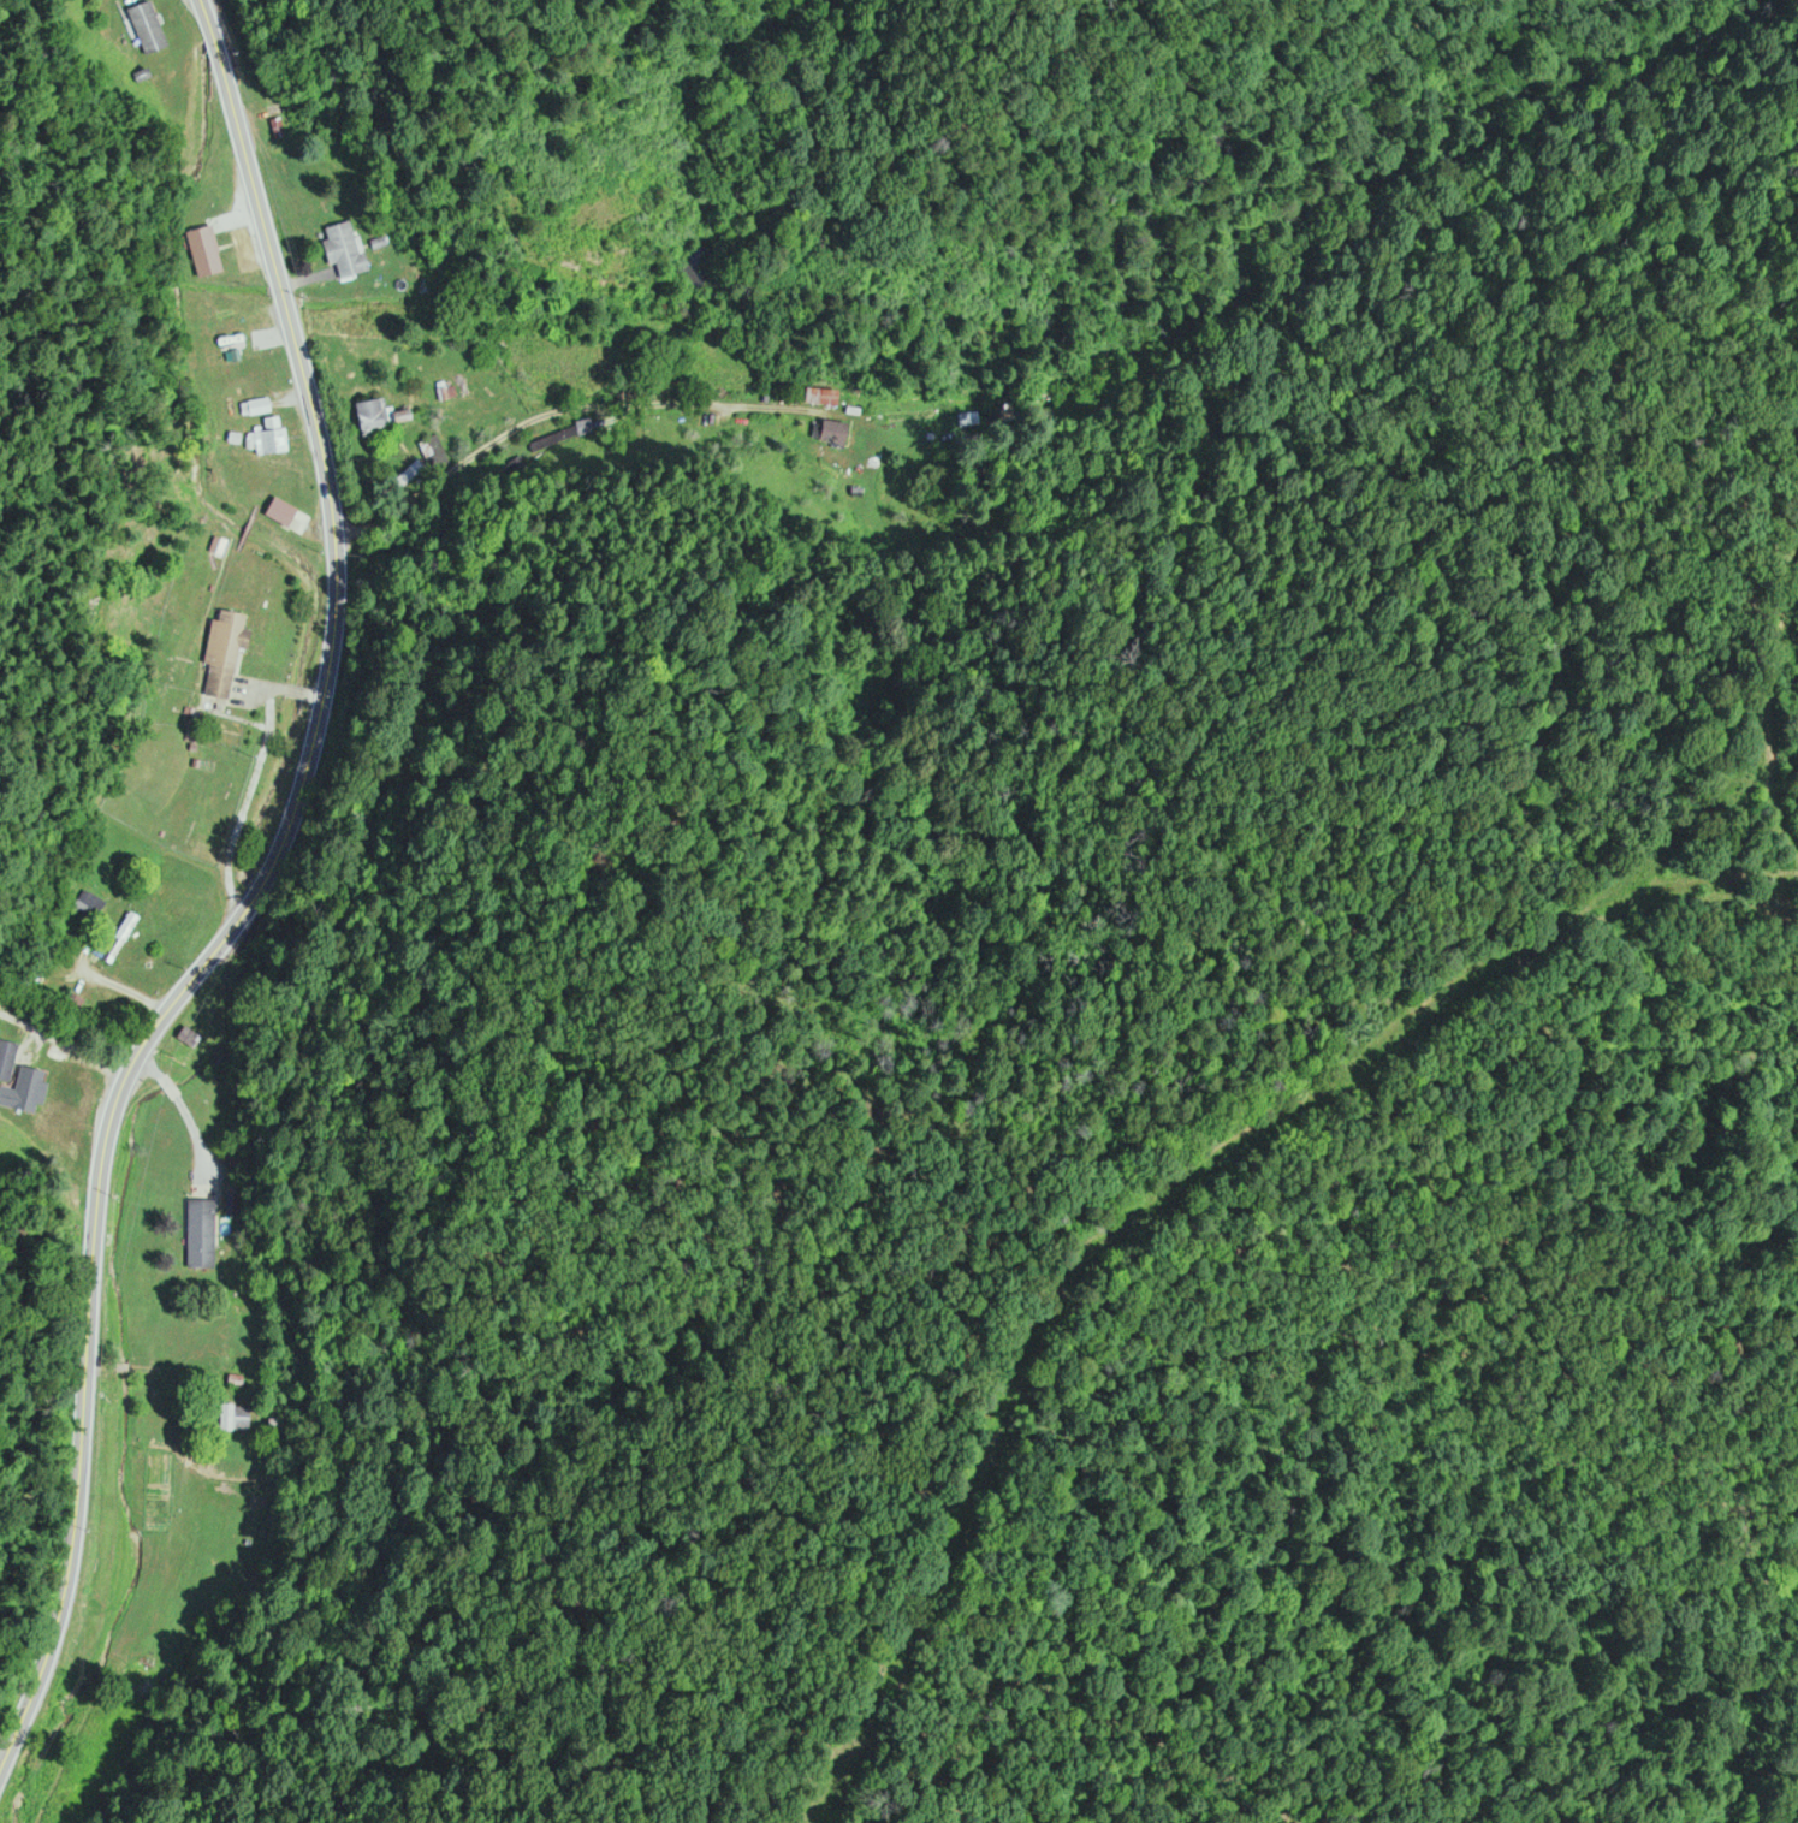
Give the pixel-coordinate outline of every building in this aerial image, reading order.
[(126,9),(138,57),(165,51),(153,3),(126,9)] [(354,221),(319,230),(327,267),(334,265),(337,279),(366,273),(354,221)] [(222,274),(210,227),(184,233),(196,280),(222,274)] [(451,388),(438,392),(440,399),(454,396),(451,388)] [(838,407),(838,391),(805,391),(805,407),(838,407)] [(353,404),(358,438),(390,433),(388,426),(409,423),(407,409),(381,412),(379,400),(353,404)] [(844,448),(843,426),(820,427),(821,449),(844,448)] [(264,436),(270,455),(285,450),(279,431),(271,434),(264,436)] [(422,442),(430,474),(448,469),(440,438),(422,442)] [(244,616),(217,612),(203,697),(230,701),(244,616)] [(196,1039),(182,1029),(176,1039),(190,1048),(196,1039)] [(16,1044),(0,1041),(0,1082),(8,1084),(16,1044)] [(186,1270),(214,1270),(214,1201),(186,1201),(186,1270)] [(249,1432),(248,1405),(213,1405),(213,1432),(249,1432)]
